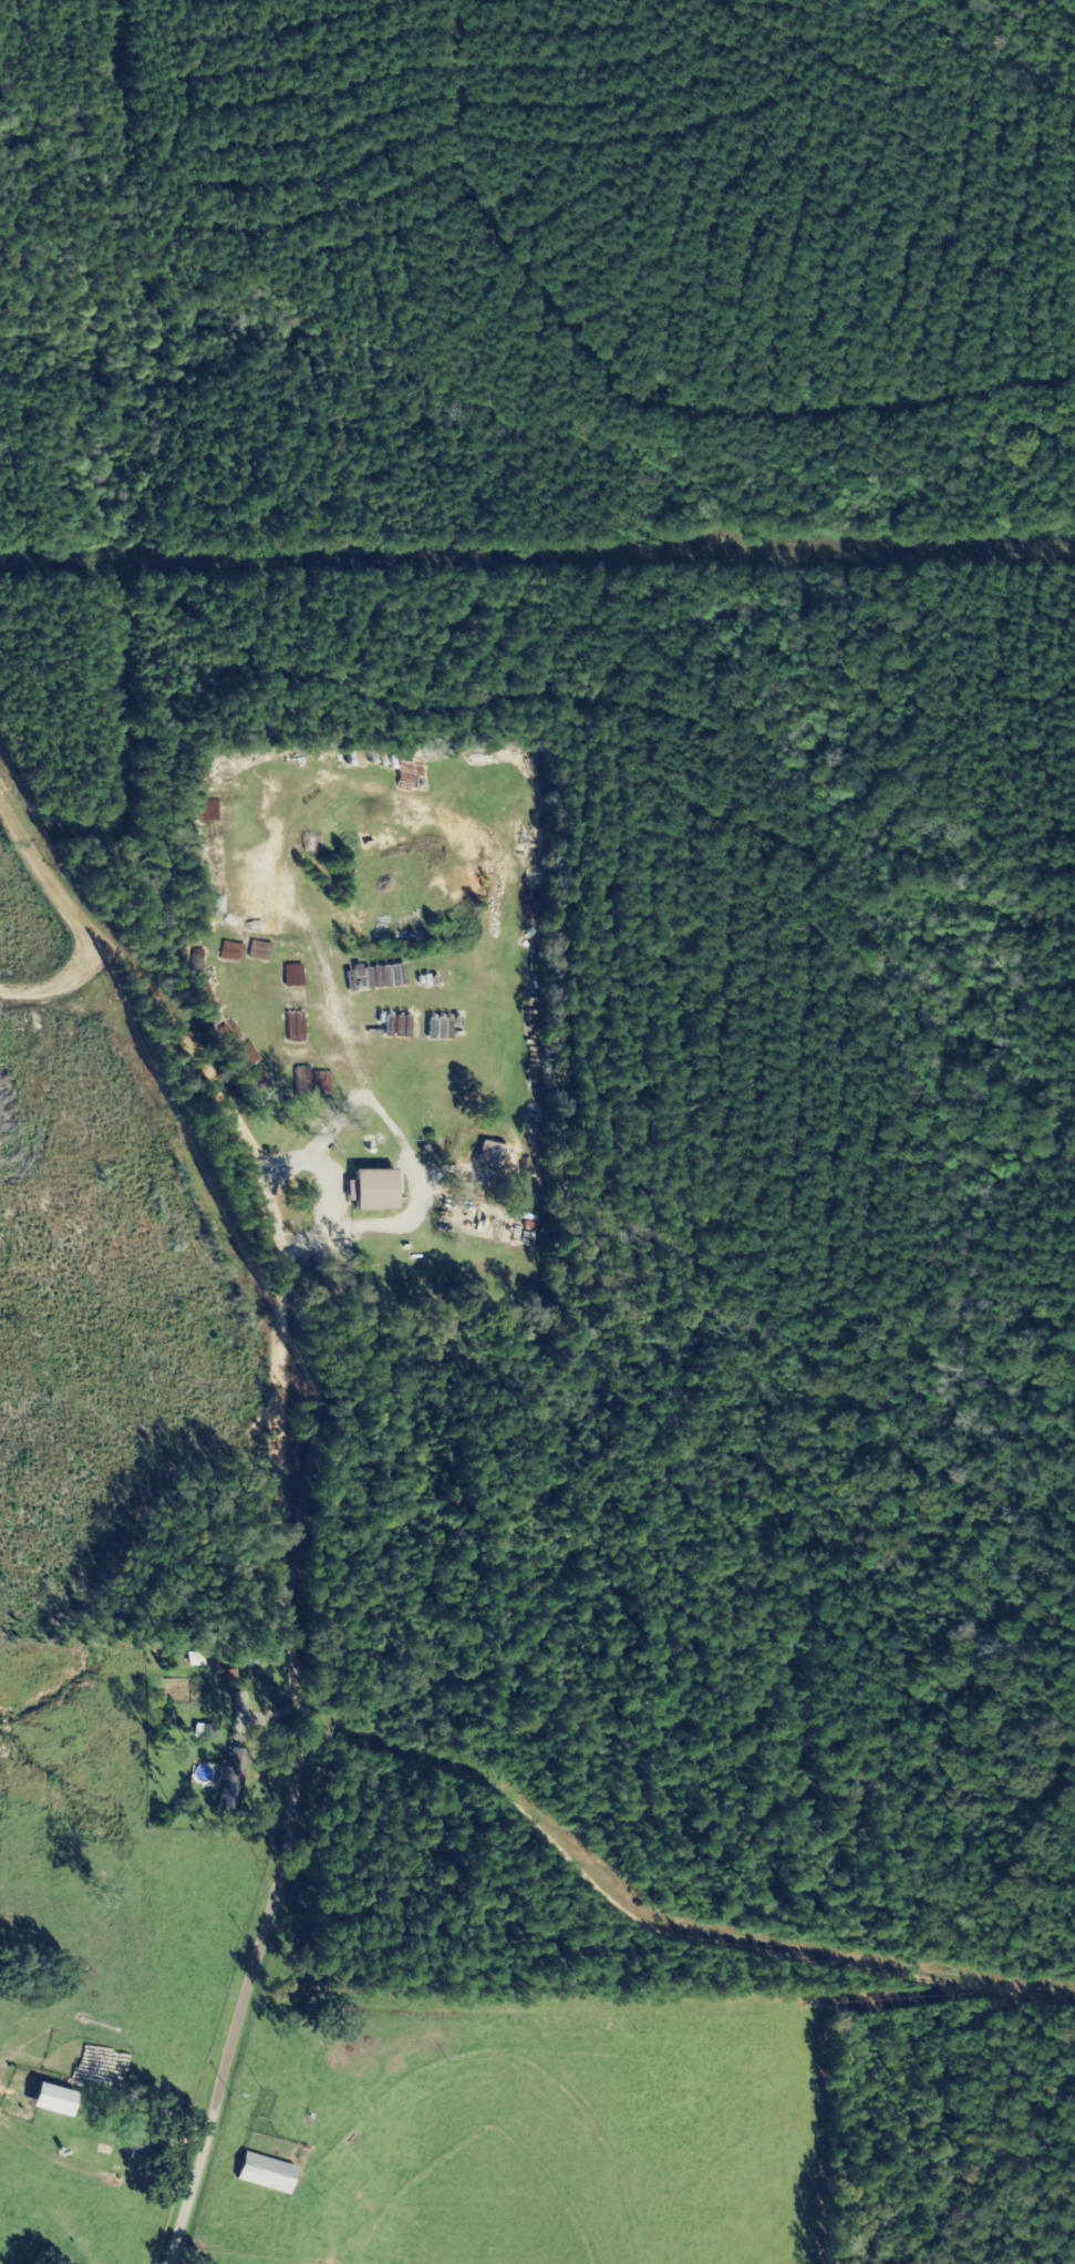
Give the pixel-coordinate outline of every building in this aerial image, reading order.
[(214,1036),(224,1031),(213,1007),(203,1012),(214,1036)] [(503,1146),(486,1147),(487,1167),(504,1166),(503,1146)] [(350,1171),(350,1212),(392,1212),(392,1171),(350,1171)] [(236,1810),(242,1770),(215,1766),(212,1789),(218,1790),(216,1807),(236,1810)] [(22,2105),(61,2116),(68,2092),(29,2081),(22,2105)] [(286,2194),(293,2165),(240,2152),(233,2181),(286,2194)]
